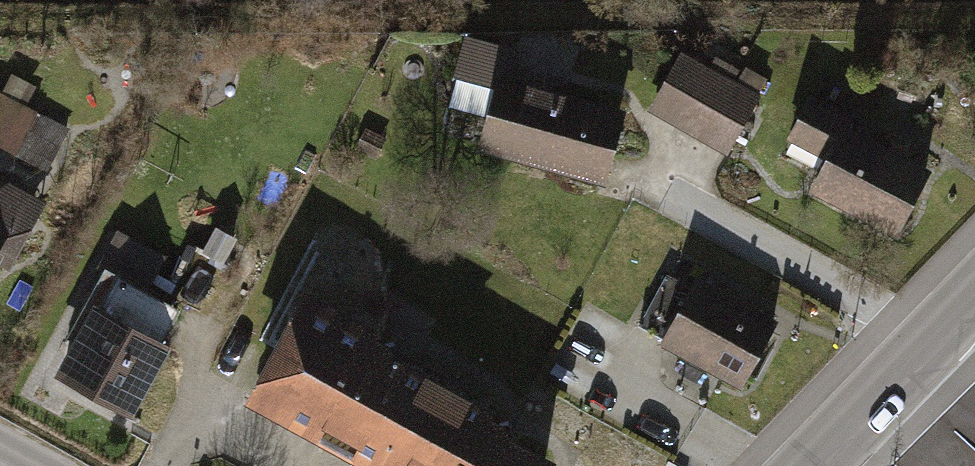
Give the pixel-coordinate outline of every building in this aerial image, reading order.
[(529,53),(469,38),(458,82),(501,93),(485,155),(617,188),(638,107),(523,78),(529,53)] [(766,99),(688,58),(655,119),(732,161),(766,99)] [(72,128),(0,82),(0,138),(47,168),(72,128)] [(859,120),(815,101),(796,146),(828,159),(812,195),(914,239),(945,169),(854,130),(859,120)] [(8,252),(56,213),(20,186),(0,196),(0,273),(8,252)] [(104,262),(152,287),(170,252),(122,227),(104,262)] [(787,323),(697,280),(664,350),(754,392),(787,323)] [(403,332),(316,287),(256,400),(374,463),(429,359),(397,342),(403,332)] [(141,418),(183,340),(100,296),(58,373),(141,418)] [(374,463),(381,465),(562,465),(569,451),(503,416),(510,402),(429,359),(374,463)]
